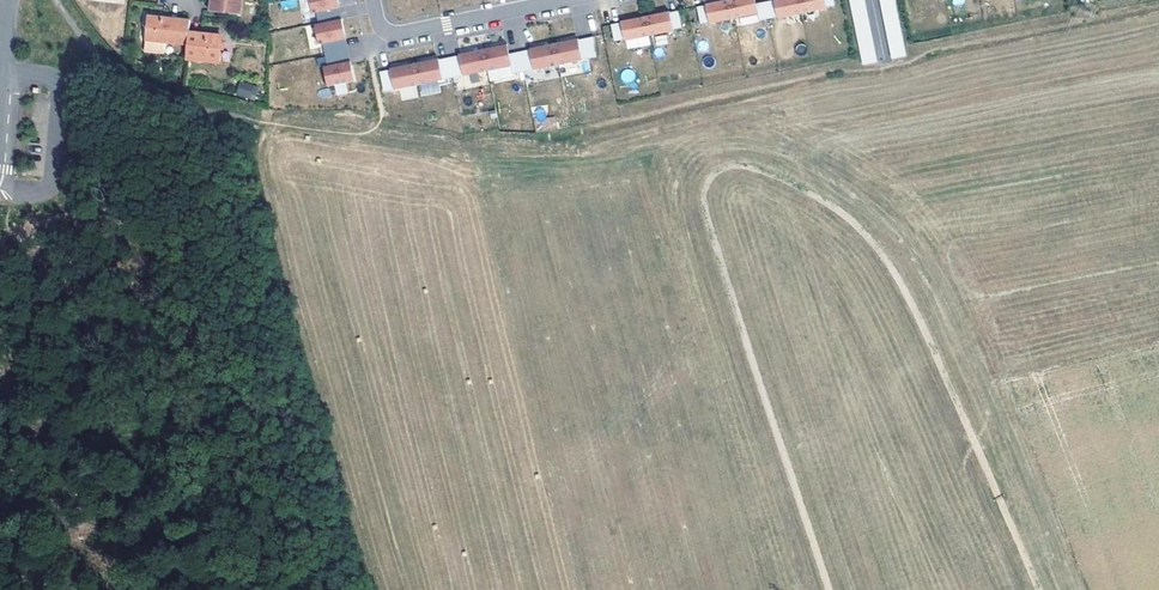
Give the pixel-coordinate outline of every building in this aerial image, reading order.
[(210,11),(241,15),(243,0),(211,0),(210,11)] [(281,10),(298,7),(296,0),(285,0),(279,1),(281,10)] [(313,14),(317,13),(319,24),(338,20),(335,5),(339,4),(339,0),(310,0),(313,14)] [(706,3),(706,4),(697,6),(701,25),(710,23),(710,24),(758,14),(760,21),(778,18),(779,19),(828,9),(828,8),(836,6),(835,0),(771,0),(756,3),(756,0),(722,0),(706,3)] [(863,0),(852,0),(865,64),(876,62),(863,0)] [(896,58),(906,56),(895,0),(884,0),(896,58)] [(621,22),(612,23),(615,42),(625,40),(625,41),(674,31),(674,30),(683,29),(679,10),(670,12),(670,11),(621,21),(621,22)] [(191,20),(149,15),(146,41),(144,53),(164,56),(166,44),(188,46),(189,32),(191,20)] [(319,24),(315,25),(319,45),(323,44),(325,55),(344,51),(341,36),(346,35),(343,19),(338,20),(319,24)] [(221,36),(189,32),(188,46),(187,58),(219,61),(221,36)] [(655,37),(657,45),(668,43),(666,34),(655,37)] [(346,35),(341,36),(344,51),(349,50),(346,35)] [(594,36),(579,39),(583,59),(595,56),(594,36)] [(554,43),(559,65),(583,60),(583,59),(579,39),(579,38),(554,43)] [(530,48),(530,50),(534,69),(559,65),(554,43),(530,48)] [(484,49),(488,70),(511,65),(512,65),(510,54),(508,44),(484,49)] [(459,54),(459,55),(463,75),(464,75),(488,70),(484,49),(459,54)] [(349,50),(344,51),(347,66),(352,65),(349,50)] [(520,52),(524,71),(534,69),(530,50),(520,52)] [(344,51),(325,55),(328,66),(324,67),(328,87),(356,81),(352,65),(347,66),(344,51)] [(520,52),(510,54),(512,65),(511,65),(513,73),(524,71),(520,52)] [(449,57),(454,77),(463,75),(459,55),(449,57)] [(449,57),(440,60),(444,79),(454,77),(449,57)] [(415,63),(419,85),(444,80),(444,79),(440,60),(439,58),(415,63)] [(415,63),(390,68),(391,70),(395,89),(395,90),(419,85),(415,63)] [(395,89),(391,70),(380,72),(384,91),(395,89)] [(623,71),(623,81),(634,81),(634,72),(623,71)] [(239,81),(235,94),(254,100),(258,86),(239,81)]
